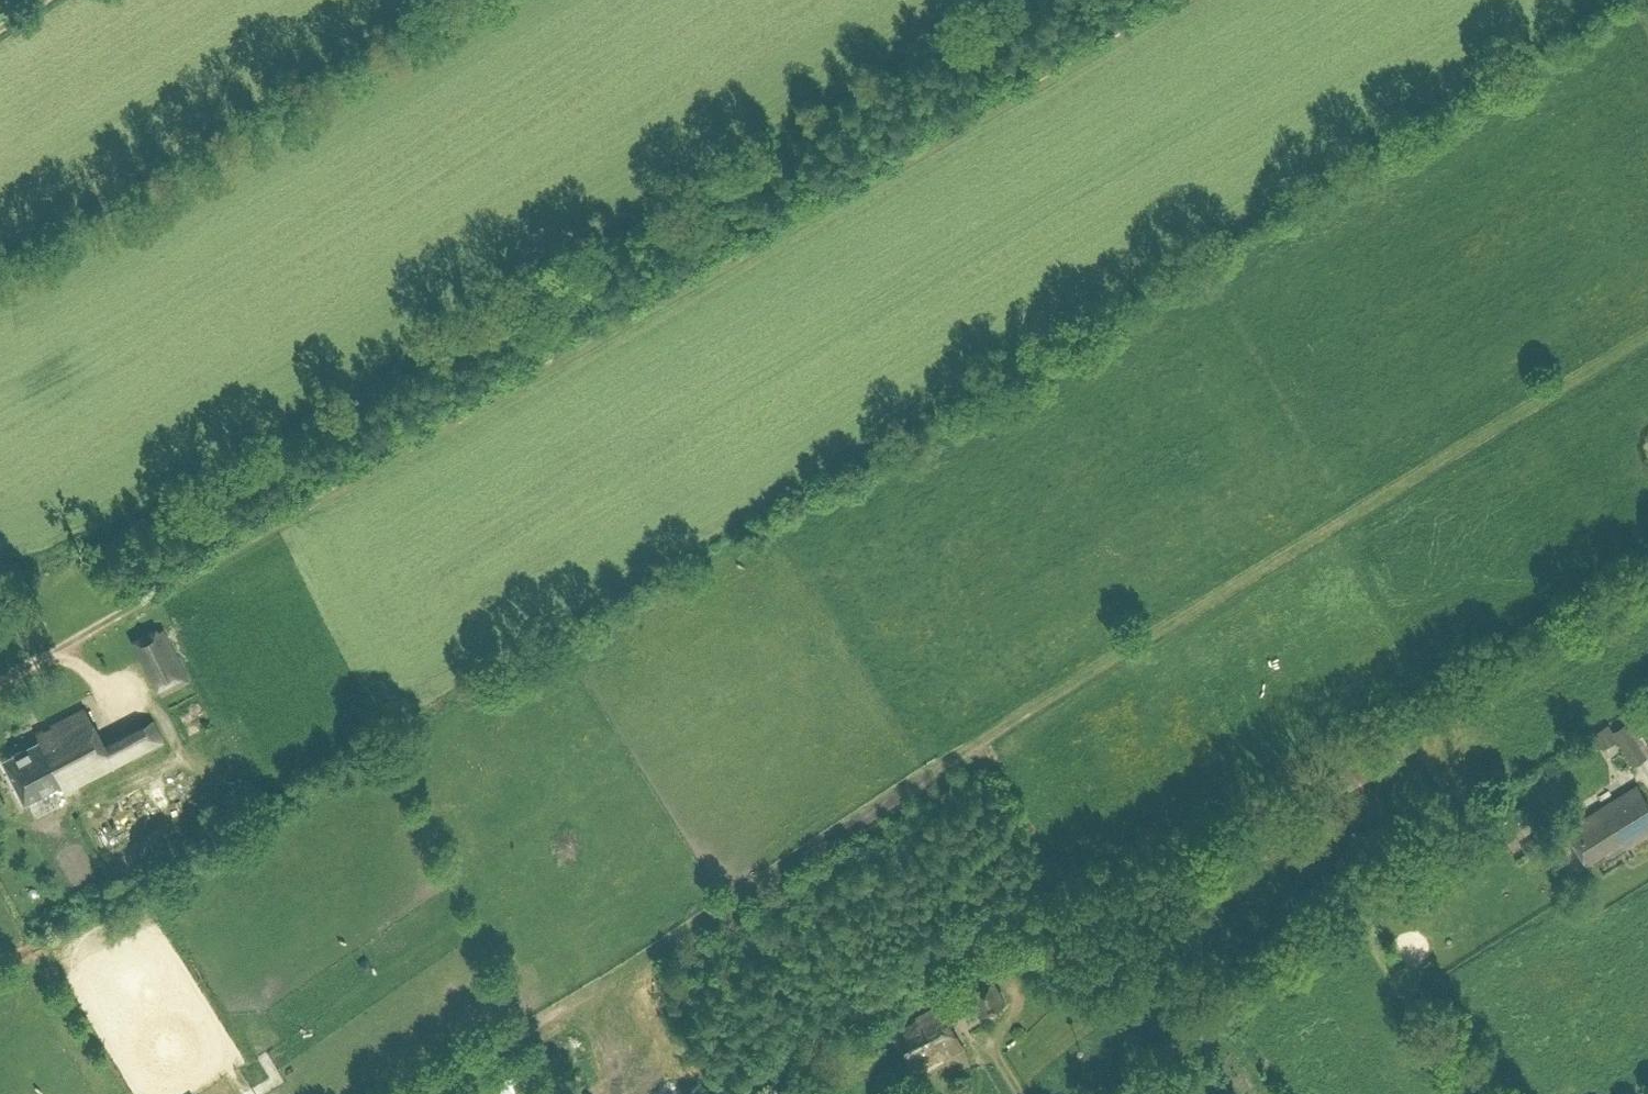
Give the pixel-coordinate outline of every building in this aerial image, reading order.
[(132,642),(160,695),(186,681),(158,629),(132,642)] [(64,789),(112,764),(83,709),(35,733),(39,740),(1,760),(22,801),(60,782),(64,789)] [(1631,766),(1645,757),(1625,723),(1611,732),(1631,766)] [(1647,833),(1647,803),(1637,785),(1581,819),(1585,826),(1569,835),(1586,862),(1622,840),(1626,847),(1647,833)] [(957,995),(967,1015),(980,1008),(983,1013),(1005,1002),(992,977),(957,995)] [(942,1059),(963,1046),(937,1006),(916,1017),(921,1026),(896,1041),(913,1068),(939,1054),(942,1059)]
